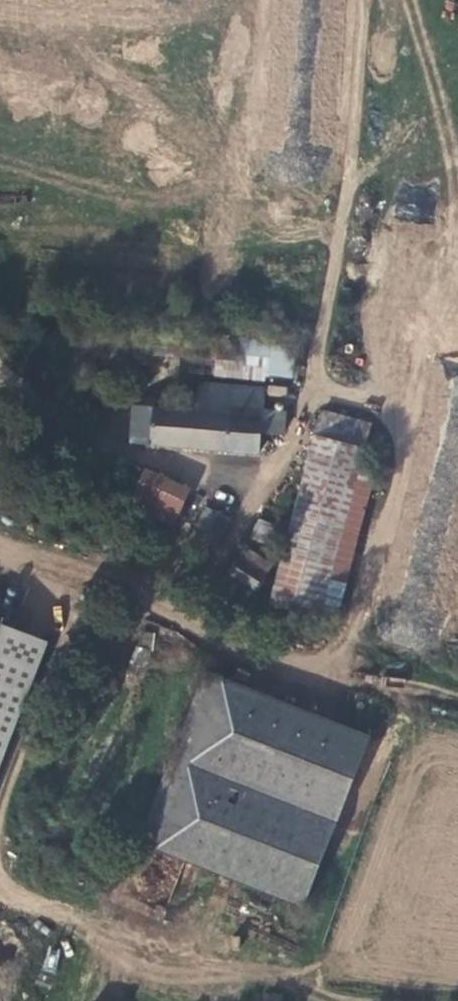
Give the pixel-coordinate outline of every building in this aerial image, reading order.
[(138,357),(222,366),(223,346),(139,337),(138,357)] [(271,380),(272,374),(274,353),(275,344),(224,339),(223,346),(222,366),(221,374),(271,380)] [(298,355),(274,353),(272,374),(294,376),(298,355)] [(266,391),(204,384),(200,416),(154,410),(149,444),(255,458),(260,439),(282,440),(286,417),(264,414),(266,391)] [(129,441),(149,444),(154,410),(133,408),(129,441)] [(324,418),(274,608),(318,621),(371,430),(324,418)] [(437,454),(400,603),(449,615),(457,578),(457,460),(437,454)] [(184,491),(141,472),(125,506),(168,526),(184,491)] [(186,548),(206,559),(225,522),(204,511),(186,548)] [(259,519),(251,538),(266,544),(274,525),(259,519)] [(270,566),(244,550),(229,575),(255,591),(270,566)] [(44,639),(0,622),(0,755),(44,639)] [(365,736),(205,672),(136,841),(297,906),(365,736)] [(282,995),(261,991),(260,1000),(281,1000),(282,995)]
